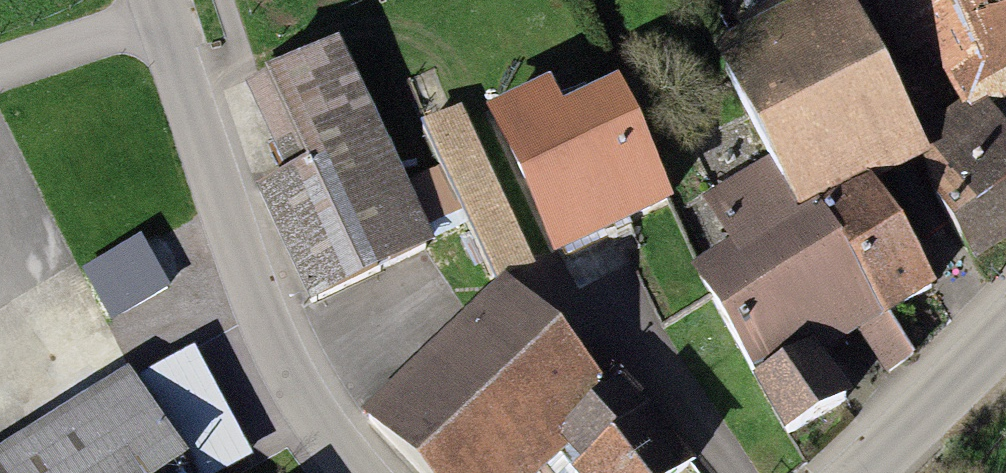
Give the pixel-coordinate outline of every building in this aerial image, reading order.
[(800,226),(855,198),(915,167),(828,0),(787,0),(797,18),(714,61),(770,169),(800,226)] [(907,65),(926,55),(956,109),(1005,82),(1005,0),(871,0),(907,65)] [(525,35),(406,87),(501,303),(682,224),(627,98),(565,125),(525,35)] [(428,252),(334,63),(253,104),(296,190),(263,206),(314,308),(428,252)] [(728,264),(702,278),(788,442),(839,416),(808,357),(910,304),(855,198),(800,226),(770,169),(698,206),(728,264)] [(151,248),(87,284),(113,330),(177,295),(151,248)] [(377,422),(427,472),(528,472),(555,446),(599,404),(501,303),(377,422)] [(0,464),(0,472),(185,472),(126,383),(0,464)] [(555,446),(581,472),(693,472),(697,470),(617,387),(599,404),(555,446)]
